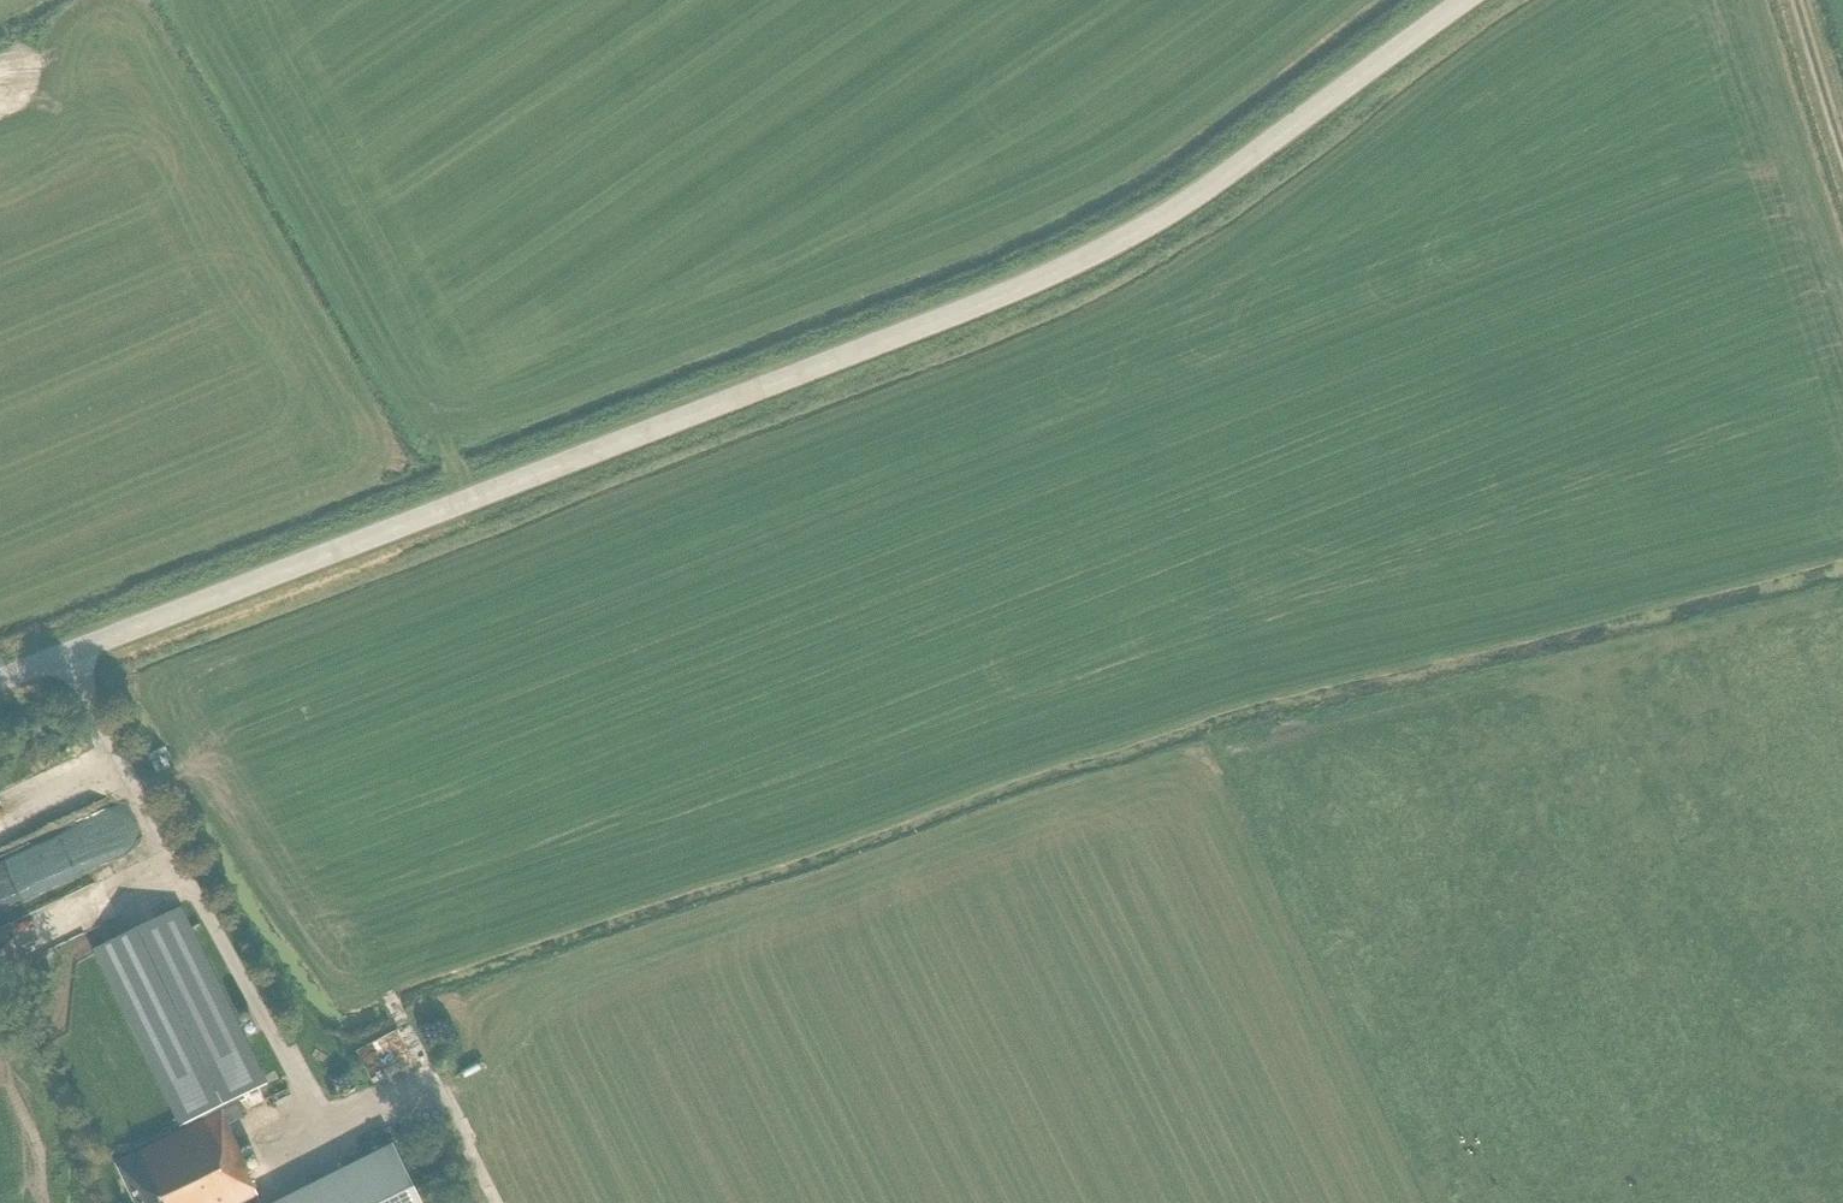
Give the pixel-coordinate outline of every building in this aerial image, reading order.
[(37,895),(18,855),(0,863),(0,912),(37,895)] [(135,1202),(244,1202),(257,1196),(247,1176),(251,1174),(228,1126),(251,1115),(245,1101),(221,1113),(219,1115),(197,1070),(247,1045),(181,910),(95,952),(161,1087),(170,1083),(192,1128),(116,1165),(135,1202)] [(41,921),(2,936),(11,960),(50,945),(41,921)] [(393,1140),(264,1202),(424,1202),(393,1140)]
